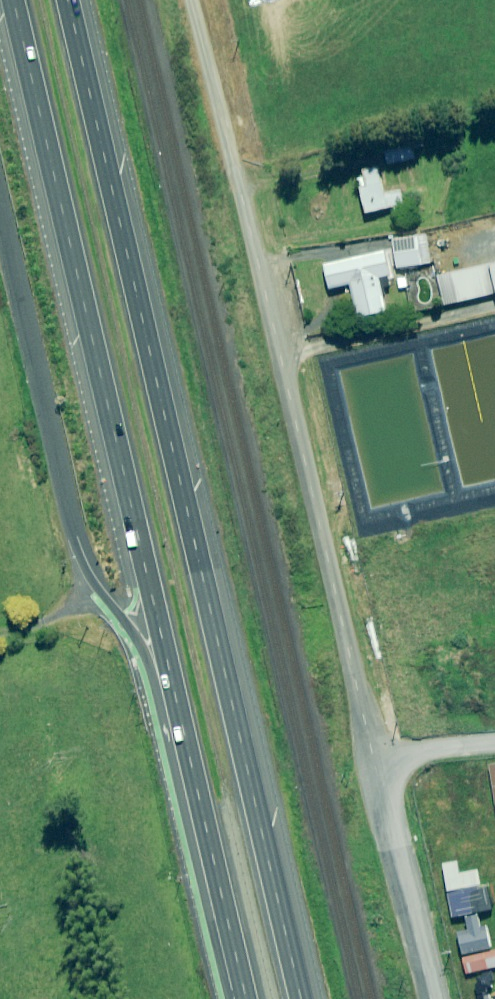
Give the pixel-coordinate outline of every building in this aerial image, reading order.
[(424,147),(421,134),(384,144),(389,166),(415,159),(413,150),(424,147)] [(385,195),(378,168),(365,171),(366,177),(358,179),(367,214),(395,207),(396,213),(405,211),(400,191),(385,195)] [(426,234),(392,240),(398,269),(431,263),(426,234)] [(390,275),(385,251),(325,265),(330,289),(351,284),(358,318),(387,311),(379,278),(390,275)] [(439,276),(445,305),(494,294),(494,264),(439,276)] [(468,966),(475,996),(478,995),(479,998),(494,998),(494,960),(468,966)]
